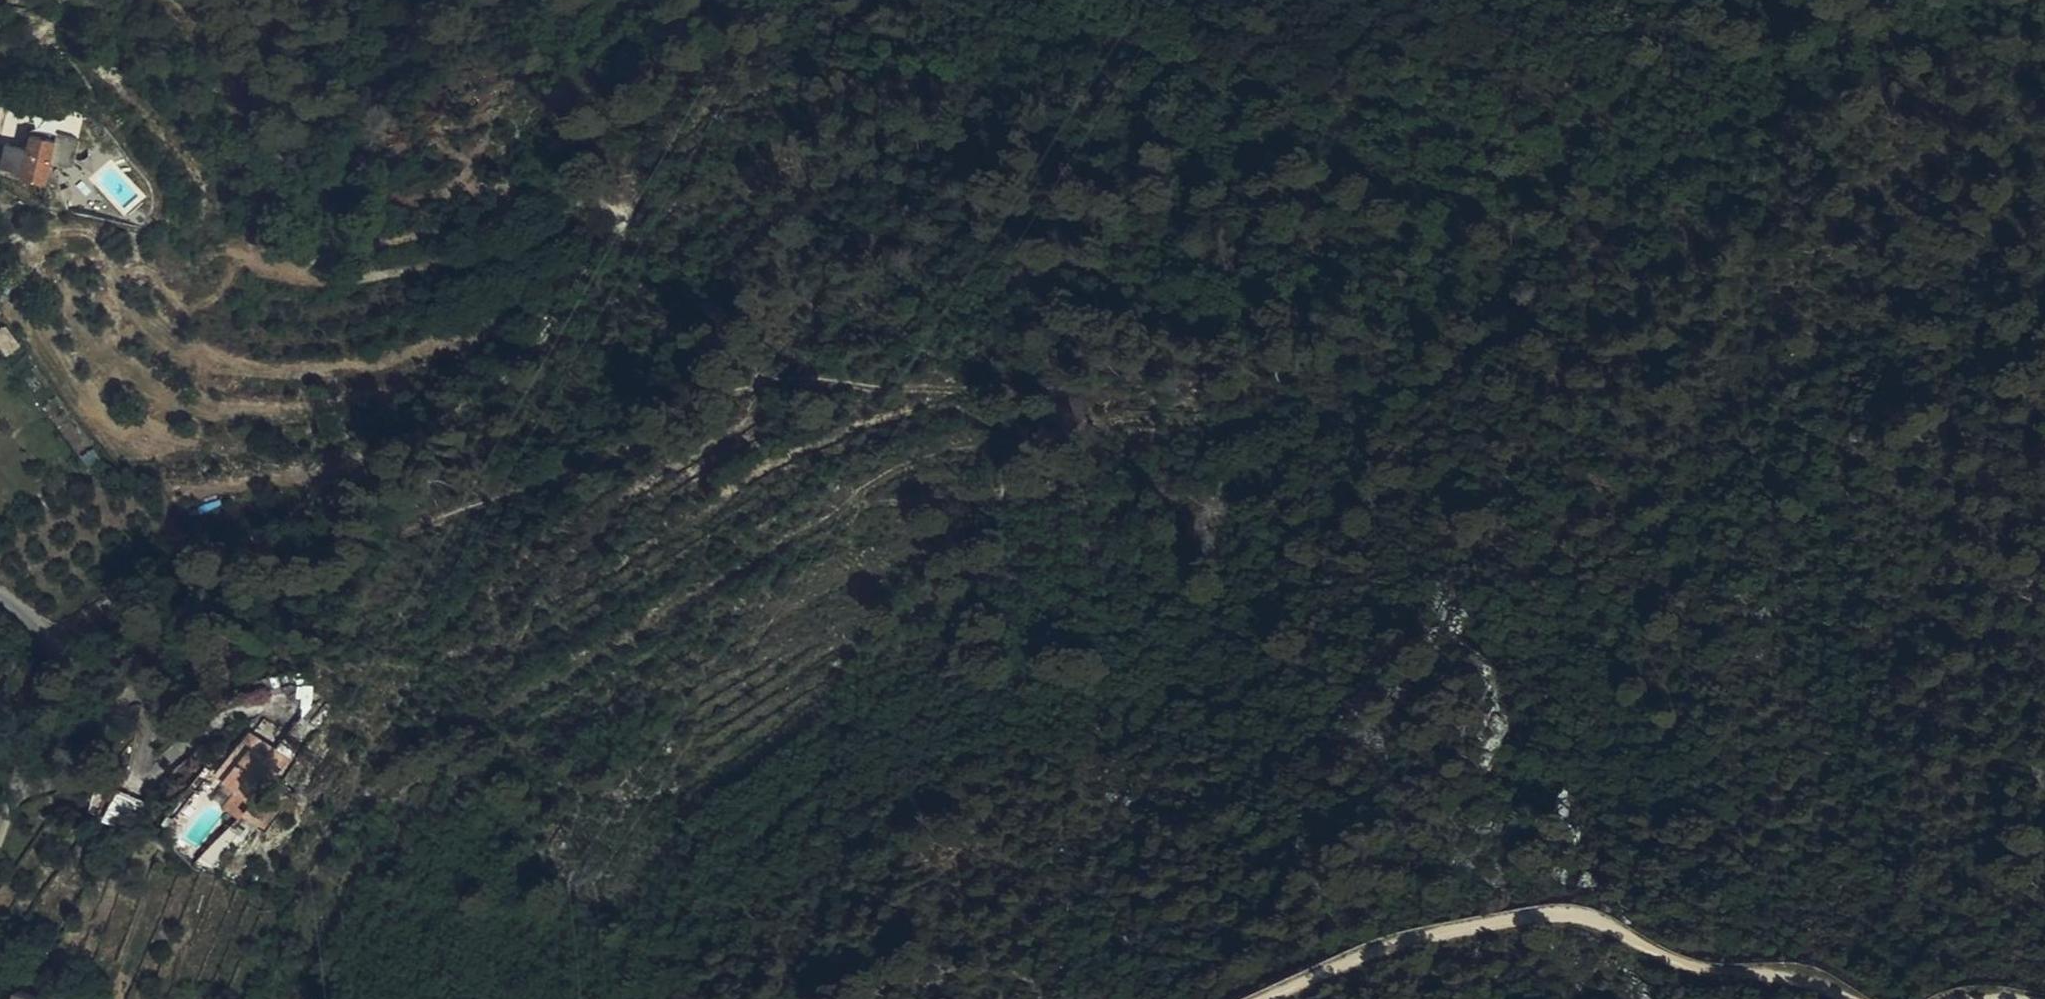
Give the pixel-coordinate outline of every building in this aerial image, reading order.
[(54,139),(56,134),(31,128),(30,134),(54,139)] [(56,134),(54,139),(30,134),(26,150),(5,146),(0,172),(0,173),(20,178),(19,180),(35,183),(36,178),(46,180),(50,162),(72,167),(78,139),(56,134)] [(271,761),(278,751),(255,733),(221,773),(230,780),(256,749),(271,761)] [(273,783),(291,761),(278,751),(271,761),(256,749),(230,780),(241,790),(256,802),(249,813),(266,826),(290,796),(273,783)] [(153,807),(125,790),(110,819),(138,834),(153,807)] [(242,819),(249,813),(256,802),(241,790),(227,807),(241,819),(242,819)] [(182,817),(175,812),(170,821),(176,827),(182,817)] [(20,990),(16,998),(43,998),(21,990),(20,990)]
